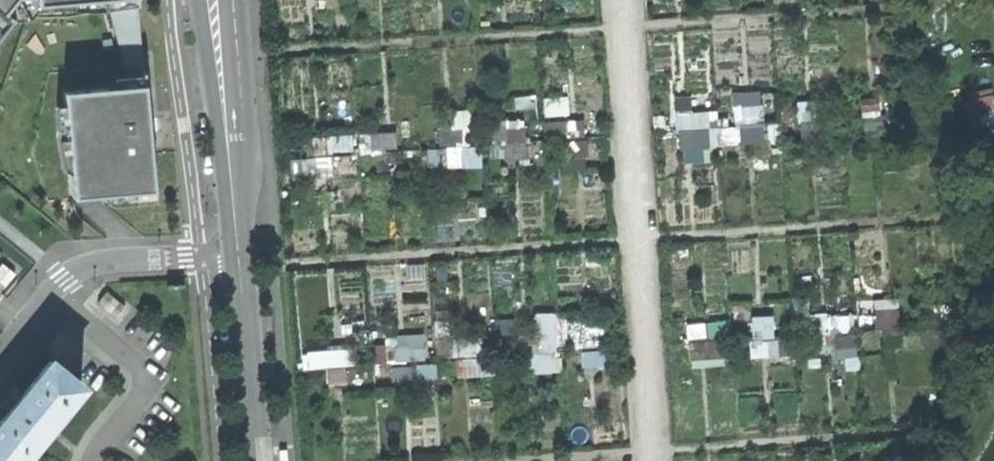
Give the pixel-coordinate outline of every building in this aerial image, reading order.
[(127,0),(91,0),(114,74),(134,73),(127,0)] [(55,84),(67,196),(142,189),(134,73),(114,74),(104,74),(96,80),(55,84)] [(711,109),(672,112),(677,159),(768,150),(762,90),(734,92),(737,124),(712,127),(711,109)] [(969,124),(993,118),(987,93),(961,99),(969,124)] [(427,177),(478,175),(475,109),(441,110),(442,147),(425,147),(427,177)] [(529,168),(527,118),(494,119),(496,169),(529,168)] [(590,165),(586,118),(548,121),(552,168),(590,165)] [(397,149),(397,131),(366,132),(366,150),(397,149)] [(328,149),(354,148),(353,135),(328,136),(328,149)] [(95,303),(113,318),(122,307),(104,292),(95,303)] [(557,351),(556,312),(535,312),(536,352),(557,351)] [(775,336),(773,314),(750,316),(754,357),(791,354),(789,335),(775,336)] [(692,365),(721,363),(718,321),(689,324),(692,365)] [(81,386),(49,359),(20,395),(18,394),(11,402),(6,408),(8,410),(0,420),(0,455),(8,460),(19,460),(47,427),(81,386)] [(277,451),(278,460),(286,460),(286,456),(285,450),(281,451),(277,451)]
